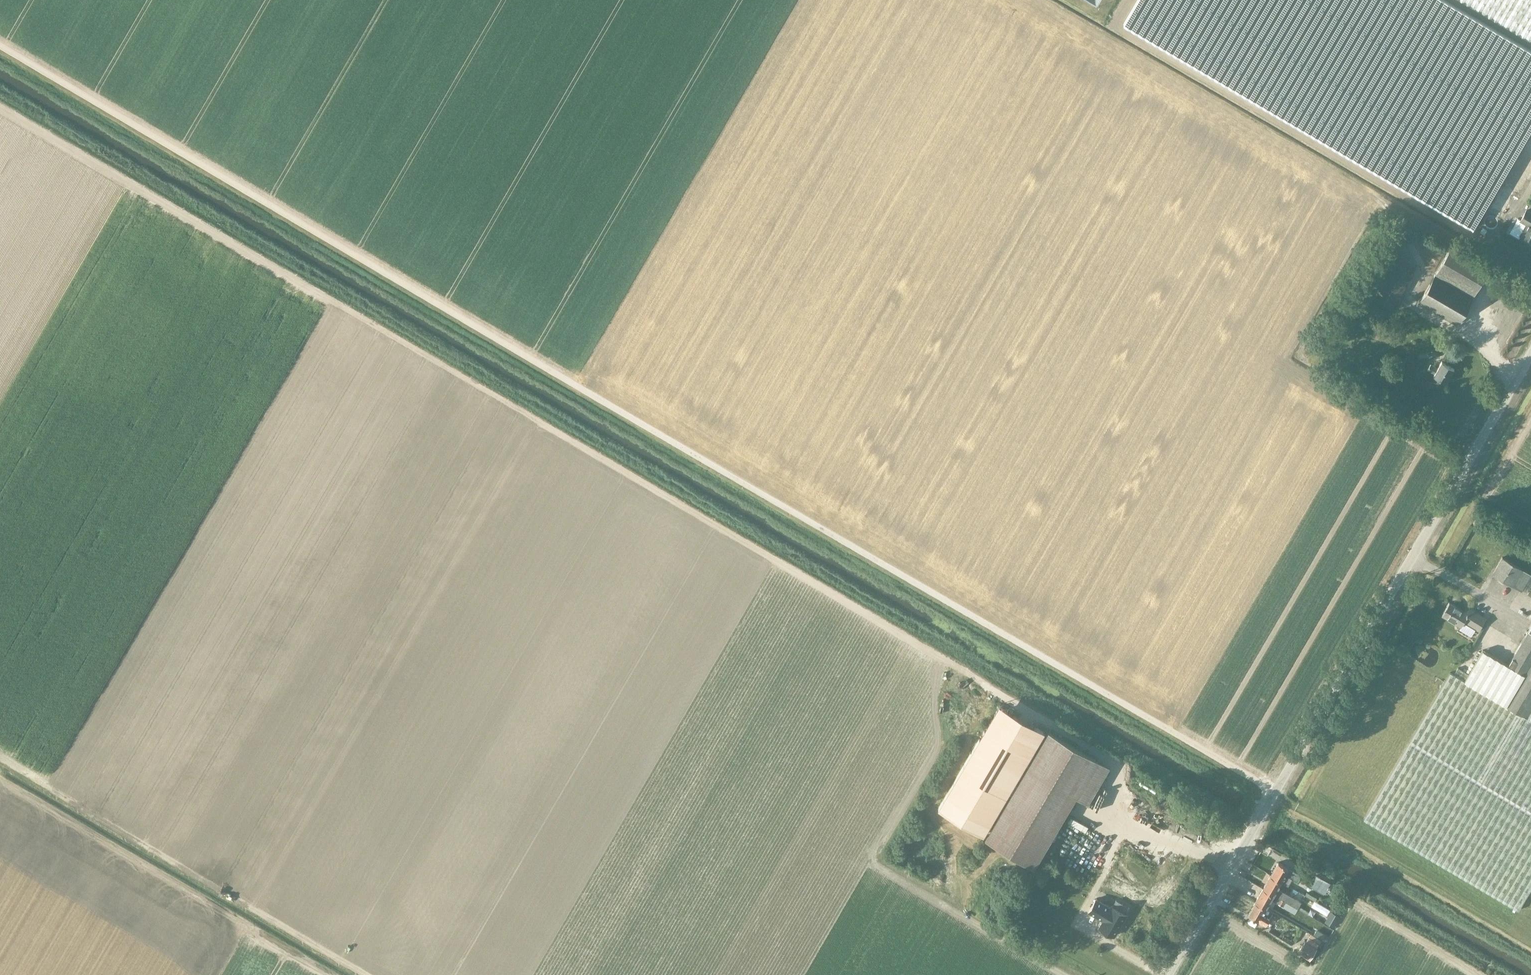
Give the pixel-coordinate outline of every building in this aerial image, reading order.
[(1123,24),(1473,228),(1530,129),(1530,50),(1445,0),(1137,0),(1123,24)] [(1461,1),(1530,38),(1530,0),(1459,0),(1461,1)] [(1510,177),(1515,179),(1518,173),(1524,176),(1517,190),(1504,183),(1494,205),(1498,207),(1496,211),(1502,214),(1514,189),(1519,192),(1530,167),(1530,135),(1510,177)] [(1509,232),(1518,238),(1520,236),(1530,242),(1530,213),(1526,210),(1520,220),(1517,218),(1509,232)] [(1434,276),(1419,302),(1457,324),(1472,298),(1490,268),(1451,246),(1434,276)] [(1430,364),(1427,369),(1434,374),(1433,375),(1446,383),(1454,369),(1441,361),(1437,368),(1430,364)] [(1512,585),(1522,568),(1502,557),(1492,573),(1512,585)] [(1450,602),(1443,614),(1462,626),(1465,621),(1480,630),(1487,617),(1470,607),(1467,612),(1450,602)] [(1479,636),(1504,650),(1511,637),(1486,623),(1479,636)] [(1465,681),(1450,672),(1425,715),(1364,819),(1518,910),(1530,888),(1530,626),(1508,665),(1483,650),(1465,681)] [(951,689),(944,690),(946,697),(953,696),(951,689)] [(1009,792),(1013,794),(1019,785),(1014,782),(1045,731),(999,704),(938,808),(983,835),(1009,792)] [(1054,829),(1094,760),(1049,734),(1019,785),(1013,794),(988,837),(1033,864),(1048,838),(1053,841),(1058,832),(1054,829)] [(1178,829),(1186,815),(1178,811),(1170,824),(1178,829)] [(1282,882),(1288,886),(1292,879),(1297,882),(1301,875),(1278,862),(1271,875),(1282,882)] [(1278,888),(1282,882),(1271,875),(1263,888),(1286,901),(1297,908),(1301,902),(1278,888)] [(1313,885),(1324,892),(1329,883),(1318,877),(1313,885)] [(1283,906),(1286,901),(1263,888),(1255,901),(1267,907),(1271,899),(1283,906)] [(1110,907),(1096,899),(1088,911),(1103,920),(1099,927),(1114,936),(1127,914),(1126,914),(1112,906),(1111,905),(1110,907)] [(1266,908),(1267,907),(1255,901),(1248,914),(1265,924),(1273,912),(1266,908)] [(1335,927),(1340,913),(1332,910),(1327,924),(1335,927)] [(1298,952),(1310,959),(1316,949),(1305,942),(1298,952)]
